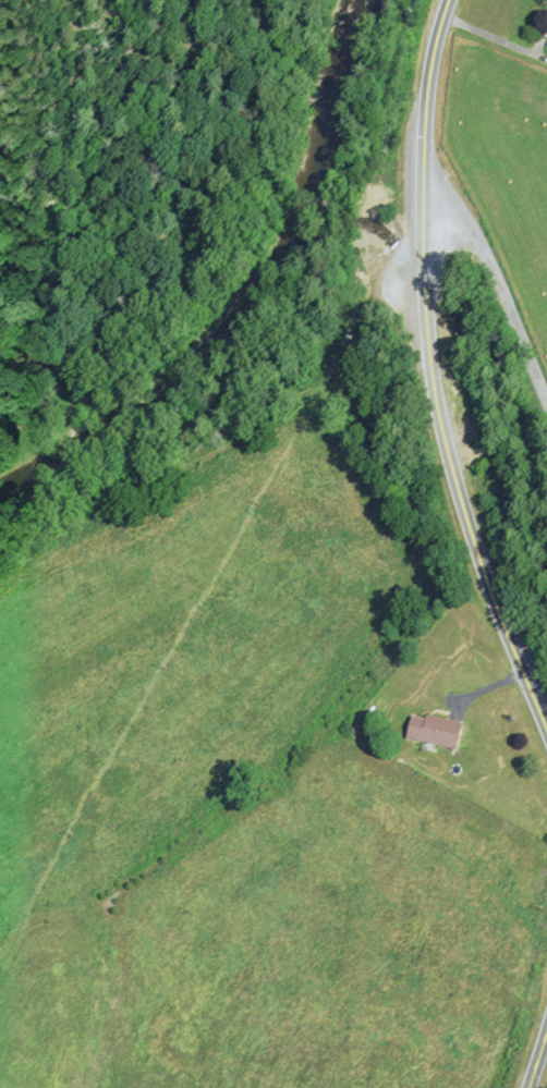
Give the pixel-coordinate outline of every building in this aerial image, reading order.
[(426,714),(461,722),(454,749),(405,737),(411,717),(425,720),(426,714)]
